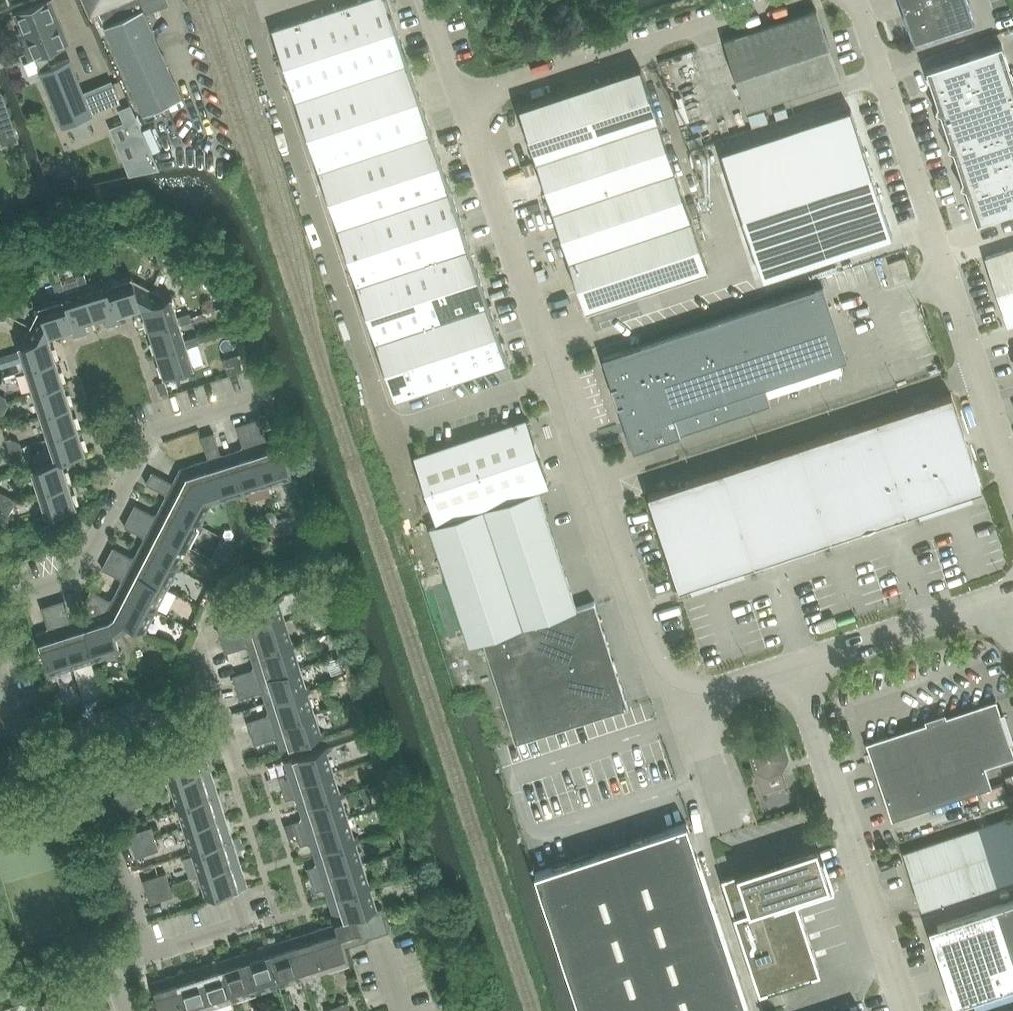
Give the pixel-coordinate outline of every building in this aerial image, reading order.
[(16,13),(23,30),(19,32),(30,59),(36,56),(42,70),(51,66),(46,52),(70,42),(52,0),(48,0),(16,13)] [(92,19),(100,16),(105,25),(145,113),(183,96),(145,13),(167,4),(165,0),(84,0),(92,19)] [(466,376),(507,362),(424,109),(388,0),(360,0),(272,29),(395,399),(466,376)] [(915,40),(973,21),(966,0),(902,0),(915,40)] [(817,10),(816,10),(724,40),(747,109),(840,79),(817,10)] [(1012,79),(1000,45),(926,69),(937,103),(934,108),(935,110),(940,113),(949,141),(947,146),(947,147),(952,150),(962,179),(959,184),(960,185),(965,187),(976,221),(1012,209),(1012,79)] [(42,70),(41,70),(63,126),(93,114),(92,112),(84,92),(70,58),(51,66),(42,70)] [(640,68),(571,91),(521,108),(587,308),(707,268),(640,68)] [(112,80),(84,92),(92,112),(120,101),(113,83),(112,80)] [(125,122),(112,128),(131,174),(155,165),(131,106),(120,110),(125,122)] [(786,130),(721,152),(735,194),(749,236),(762,278),(828,256),(893,235),(879,193),(865,151),(851,109),(786,130)] [(709,181),(723,173),(716,162),(702,170),(709,181)] [(163,264),(169,253),(158,248),(155,254),(157,261),(163,264)] [(986,257),(1009,325),(1012,324),(1012,248),(986,257)] [(169,253),(163,264),(169,267),(177,265),(180,259),(169,253)] [(80,288),(84,286),(95,320),(105,317),(107,325),(122,321),(110,282),(108,278),(88,285),(84,273),(77,275),(80,288)] [(141,306),(151,288),(133,279),(132,275),(110,282),(120,313),(141,306)] [(58,299),(62,298),(72,329),(74,336),(88,332),(85,323),(95,320),(84,286),(80,288),(65,293),(61,280),(53,283),(58,299)] [(814,286),(603,357),(634,450),(763,407),(757,388),(839,361),(814,286)] [(151,288),(141,306),(149,330),(180,321),(179,315),(172,296),(168,297),(151,288)] [(7,313),(9,308),(7,301),(2,298),(0,301),(0,310),(7,313)] [(62,298),(58,299),(39,305),(40,309),(31,326),(50,336),(72,329),(62,298)] [(188,343),(186,338),(181,323),(192,320),(190,312),(179,315),(180,321),(149,330),(156,353),(188,343)] [(50,336),(31,326),(21,343),(18,344),(26,369),(57,359),(50,336)] [(186,338),(188,343),(156,353),(164,376),(195,366),(189,347),(200,343),(197,335),(186,338)] [(57,359),(26,369),(33,391),(64,381),(57,359)] [(40,415),(71,404),(64,381),(33,391),(40,415)] [(952,394),(648,494),(679,589),(686,586),(983,488),(952,394)] [(0,401),(0,415),(5,414),(9,408),(6,399),(0,401)] [(47,437),(79,427),(71,404),(40,415),(47,437)] [(259,417),(248,421),(268,485),(293,478),(279,437),(267,441),(259,417)] [(431,451),(414,456),(414,457),(437,526),(430,528),(469,644),(482,639),(503,704),(516,742),(628,707),(616,668),(595,603),(596,603),(595,601),(592,602),(577,607),(538,492),(537,489),(549,485),(527,419),(510,424),(499,428),(488,431),(477,435),(466,439),(455,442),(444,446),(433,450),(431,451)] [(248,421),(236,425),(244,448),(232,451),(245,492),(268,485),(248,421)] [(63,458),(63,459),(86,451),(79,427),(47,437),(55,460),(63,458)] [(245,492),(232,451),(221,455),(213,432),(201,436),(208,459),(209,458),(223,500),(245,492)] [(10,449),(20,446),(18,439),(12,436),(7,438),(10,449)] [(20,446),(10,449),(14,460),(19,459),(22,453),(20,446)] [(63,459),(63,458),(55,460),(31,468),(39,492),(70,482),(63,459)] [(209,458),(208,459),(181,467),(185,478),(181,486),(152,472),(146,483),(168,494),(162,504),(201,524),(212,503),(223,500),(209,458)] [(39,492),(46,515),(78,505),(70,482),(39,492)] [(12,502),(10,495),(4,492),(0,493),(0,500),(2,505),(12,502)] [(12,502),(2,505),(5,517),(11,515),(14,509),(12,502)] [(135,504),(130,515),(190,545),(201,524),(162,504),(157,515),(135,504)] [(190,545),(130,515),(125,525),(146,536),(140,547),(179,566),(190,545)] [(287,516),(279,519),(284,534),(292,531),(287,516)] [(279,525),(270,528),(273,538),(281,535),(279,525)] [(113,547),(108,557),(168,588),(179,566),(140,547),(135,558),(113,547)] [(157,610),(168,588),(108,557),(102,568),(124,579),(118,590),(157,610)] [(85,601),(109,613),(133,626),(145,632),(157,610),(118,590),(112,601),(91,589),(85,601)] [(218,629),(222,641),(286,621),(280,600),(284,599),(282,595),(237,610),(241,622),(218,629)] [(53,603),(74,667),(97,660),(83,618),(72,622),(65,599),(53,603)] [(83,618),(97,660),(120,652),(116,639),(133,626),(109,613),(85,601),(90,616),(83,618)] [(53,603),(41,606),(49,629),(36,633),(49,675),(74,667),(53,603)] [(222,641),(225,652),(248,645),(252,657),(297,642),(296,639),(292,640),(286,621),(222,641)] [(233,675),(237,687),(301,666),(295,646),(298,645),(297,642),(252,657),(255,668),(233,675)] [(163,663),(152,670),(157,677),(168,670),(163,663)] [(237,687),(240,698),(263,691),(266,702),(312,688),(311,685),(307,686),(301,666),(237,687)] [(312,688),(266,702),(270,713),(248,720),(251,732),(316,712),(309,692),(313,691),(312,688)] [(867,742),(892,819),(992,786),(985,766),(1012,757),(1012,750),(996,700),(867,742)] [(251,732),(255,743),(277,736),(281,748),(327,734),(325,730),(322,731),(316,712),(251,732)] [(788,757),(784,744),(771,737),(757,742),(751,754),(763,791),(786,783),(782,770),(788,757)] [(288,772),(278,776),(282,787),(334,771),(328,751),(332,750),(330,745),(285,760),(288,772)] [(158,765),(163,763),(169,783),(210,770),(203,746),(157,761),(158,765)] [(171,804),(172,807),(217,793),(210,770),(169,783),(175,803),(171,804)] [(340,790),(334,771),(282,787),(286,799),(296,796),(300,807),(345,792),(344,789),(340,790)] [(118,799),(140,792),(137,781),(114,789),(118,799)] [(140,792),(118,799),(122,811),(144,804),(140,792)] [(293,821),(297,833),(349,817),(342,796),(346,795),(345,792),(300,807),(303,818),(293,821)] [(177,809),(184,829),(225,816),(217,793),(172,807),(173,810),(177,809)] [(232,838),(225,816),(184,829),(190,848),(186,850),(187,853),(232,838)] [(310,841),(314,853),(360,838),(359,835),(355,837),(349,817),(297,833),(300,844),(310,841)] [(986,885),(1012,876),(1012,817),(909,851),(907,856),(915,881),(913,882),(921,906),(986,885)] [(535,873),(580,1010),(749,1010),(687,823),(535,873)] [(133,845),(155,838),(152,827),(129,834),(133,845)] [(155,838),(133,845),(136,857),(159,850),(155,838)] [(192,855),(198,875),(239,861),(232,838),(187,853),(187,856),(192,855)] [(361,841),(360,838),(314,853),(317,864),(307,867),(311,879),(363,862),(357,843),(361,841)] [(784,860),(763,867),(763,865),(722,878),(759,992),(820,972),(795,896),(829,885),(817,847),(783,858),(784,860)] [(239,861),(198,875),(204,894),(200,895),(201,900),(247,885),(239,861)] [(369,882),(363,862),(311,879),(315,890),(325,887),(328,898),(374,884),(373,881),(369,882)] [(146,891),(169,884),(166,873),(143,880),(146,891)] [(169,884),(146,891),(150,903),(173,896),(169,884)] [(358,915),(371,911),(377,908),(371,888),(375,887),(374,884),(328,898),(336,922),(358,915)] [(929,929),(954,1006),(1012,986),(1012,901),(929,929)] [(378,934),(389,930),(382,907),(377,908),(371,911),(378,934)] [(366,938),(378,934),(371,911),(358,915),(366,938)] [(358,915),(336,922),(312,930),(327,975),(330,974),(328,970),(349,964),(343,945),(366,938),(358,915)] [(323,976),(327,975),(312,930),(289,937),(303,979),(322,972),(323,976)] [(283,985),(303,979),(289,937),(266,944),(281,990),(284,989),(283,985)] [(278,991),(281,990),(266,944),(244,951),(257,993),(276,987),(278,991)] [(237,999),(257,993),(244,951),(221,959),(235,1005),(239,1003),(237,999)] [(233,1005),(235,1005),(221,959),(198,966),(211,1008),(231,1001),(233,1005)] [(175,973),(187,1010),(201,1010),(211,1008),(198,966),(175,973)] [(175,973),(151,981),(161,1010),(187,1010),(175,973)] [(338,1010),(351,1010),(348,1002),(336,1005),(338,1010)]
